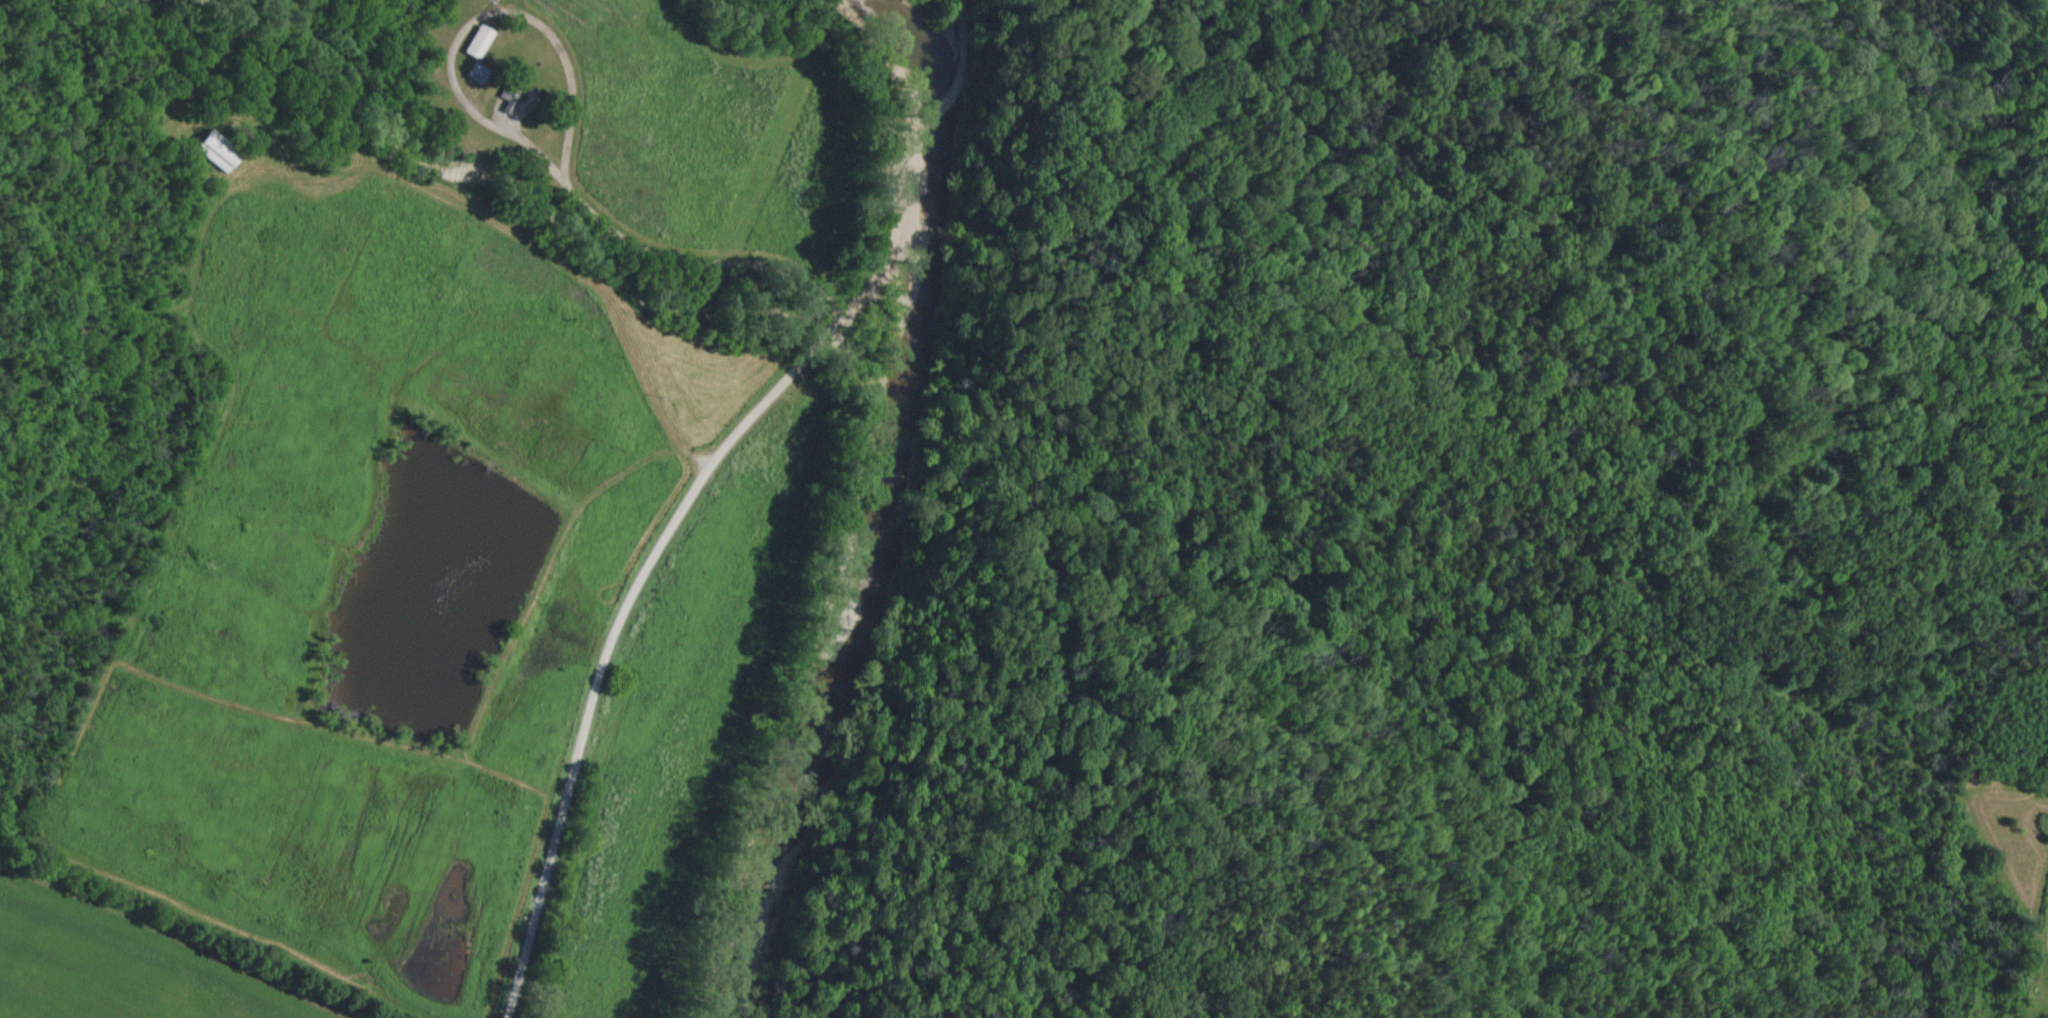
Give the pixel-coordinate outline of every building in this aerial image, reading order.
[(490,35),(476,26),(459,54),(473,62),(490,35)] [(461,77),(477,87),(486,74),(471,64),(461,77)] [(222,174),(233,160),(213,146),(218,139),(206,130),(190,151),(222,174)]
